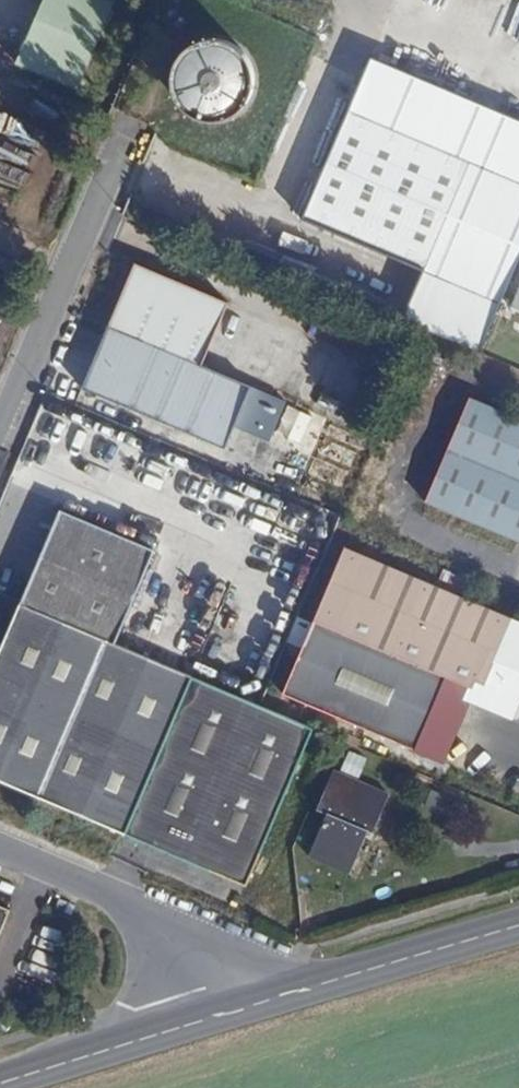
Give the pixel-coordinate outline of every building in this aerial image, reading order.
[(106,0),(32,0),(4,60),(67,88),(106,0)] [(259,95),(263,85),(264,80),(264,69),(261,59),(259,54),(256,50),(249,42),(244,39),(235,34),(224,32),(219,32),(208,34),(199,39),(190,45),(187,50),(182,59),(179,69),(179,80),(180,85),(184,95),(187,100),(194,108),(203,114),(208,116),(219,118),(224,118),(235,116),(240,114),(249,108),(256,100),(259,95)] [(426,267),(474,158),(351,103),(303,212),(426,267)] [(176,424),(230,299),(136,259),(83,381),(176,424)] [(505,290),(518,296),(518,260),(505,290)] [(471,394),(426,499),(518,539),(518,415),(471,394)] [(111,637),(152,544),(55,503),(15,595),(111,637)] [(518,690),(518,619),(453,591),(460,575),(437,565),(430,581),(345,544),(313,616),(298,610),(285,638),(300,646),(279,690),(407,747),(442,674),(463,685),(459,692),(509,714),(518,690)] [(15,595),(0,630),(0,774),(220,872),(226,860),(242,868),(306,723),(111,637),(15,595)] [(368,828),(385,792),(329,767),(312,805),(323,810),(302,852),(343,870),(364,826),(368,828)] [(236,880),(242,868),(226,860),(220,872),(236,880)] [(15,914),(0,908),(0,948),(15,914)]
